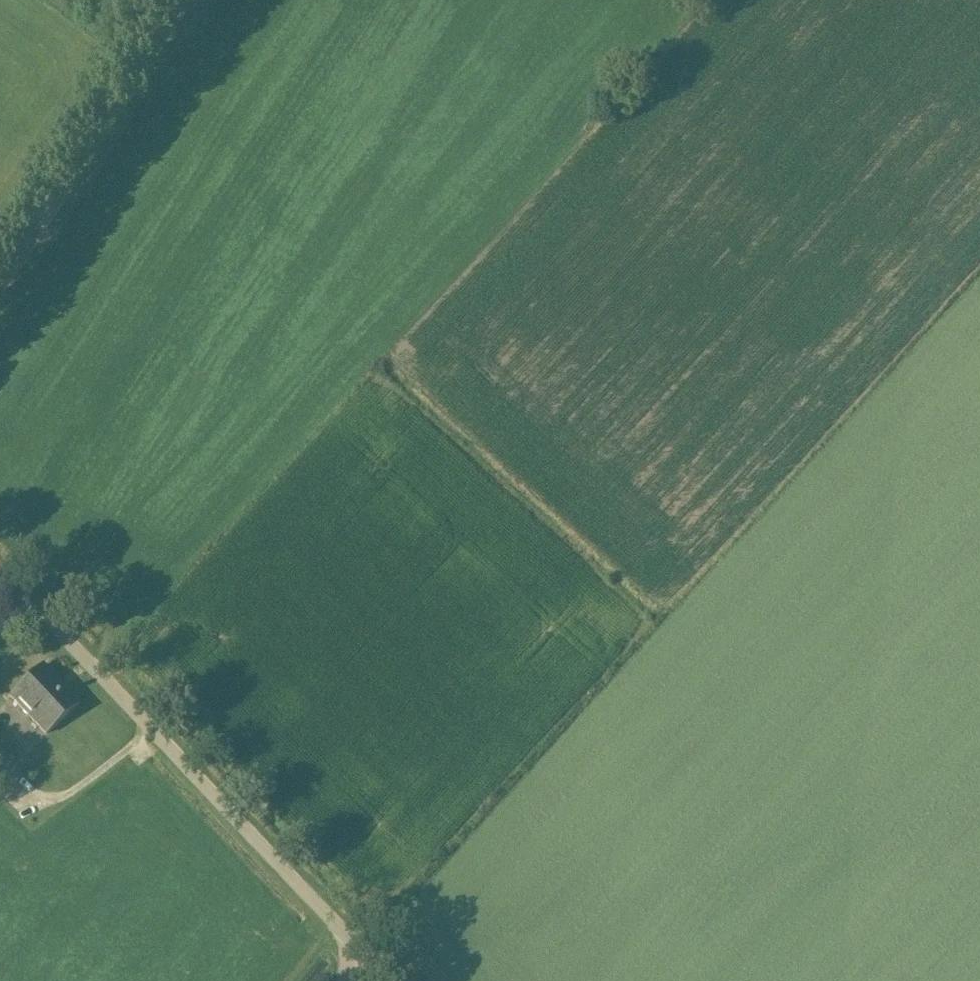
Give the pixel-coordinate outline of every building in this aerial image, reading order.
[(44,666),(10,699),(45,735),(79,703),(44,666)]
